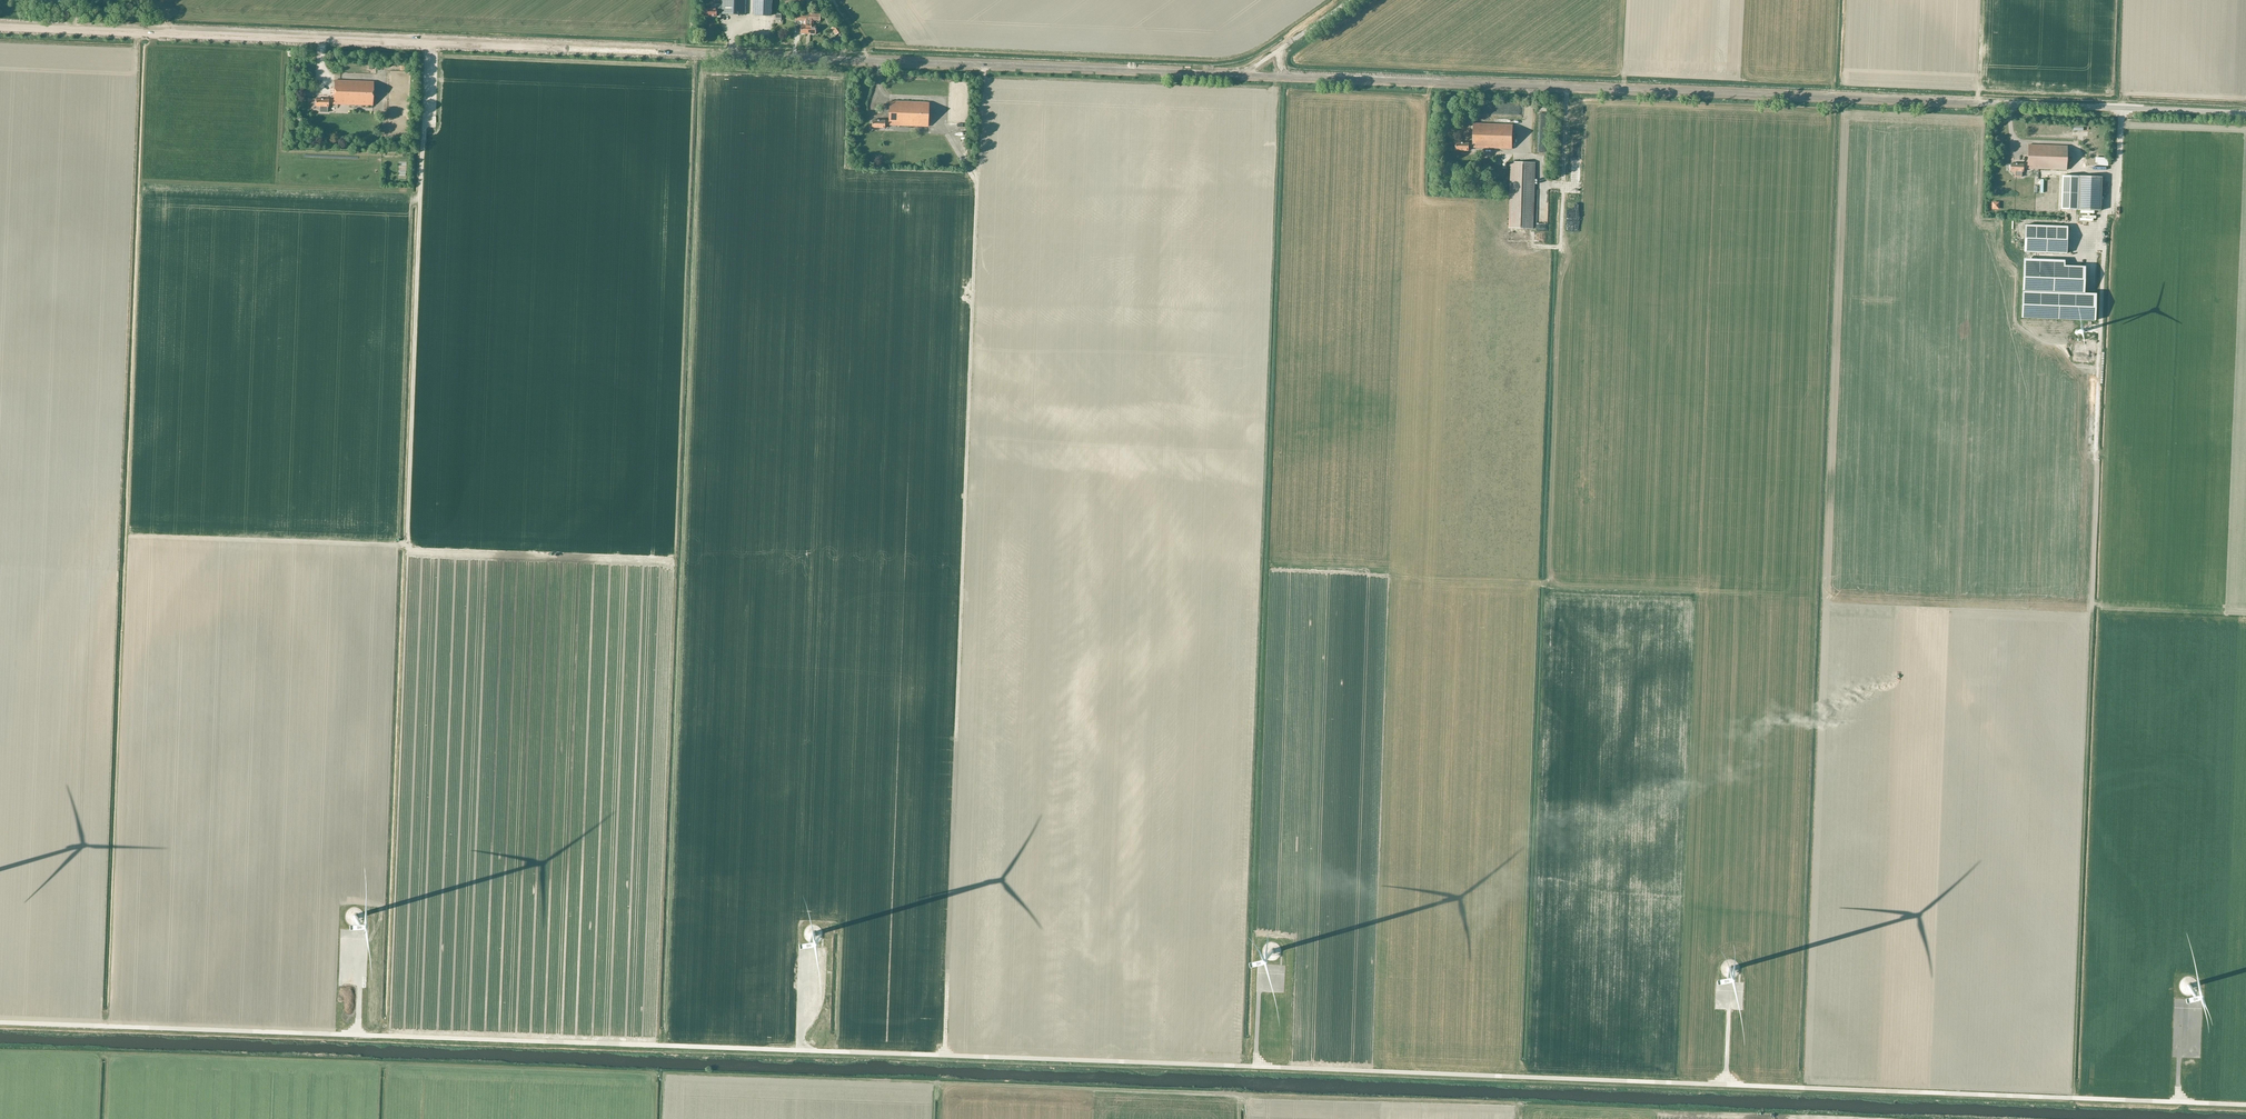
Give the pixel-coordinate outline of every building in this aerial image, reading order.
[(747,0),(722,0),(721,7),(718,7),(717,7),(717,9),(704,9),(704,16),(722,16),(722,14),(747,14),(747,0)] [(753,15),(772,15),(773,0),(754,0),(753,15)] [(809,14),(809,16),(809,34),(816,34),(817,26),(815,26),(815,21),(821,21),(821,14),(814,14),(814,12),(810,12),(810,14),(809,14)] [(801,34),(809,34),(809,16),(797,16),(797,21),(804,21),(804,25),(801,25),(801,34)] [(833,29),(836,35),(842,31),(838,26),(833,29)] [(329,104),(373,106),(374,81),(334,80),(334,99),(329,99),(316,98),(316,106),(329,107),(329,104)] [(886,126),(929,127),(930,103),(891,102),(890,121),(873,120),(872,128),(886,128),(886,126)] [(1469,147),(1512,149),(1513,125),(1474,124),(1473,143),(1456,142),(1456,150),(1469,151),(1469,147)] [(2024,169),(2067,170),(2068,147),(2029,145),(2028,163),(2011,163),(2011,171),(2015,171),(2015,176),(2016,177),(2022,177),(2023,176),(2023,172),(2024,172),(2024,169)] [(2092,165),(2104,165),(2105,156),(2092,156),(2092,165)] [(1494,157),(1494,166),(1503,166),(1503,158),(1494,157)] [(1510,228),(1534,229),(1536,163),(1512,162),(1510,228)] [(2102,177),(2062,175),(2061,209),(2101,210),(2102,177)] [(2068,226),(2025,225),(2024,252),(2067,253),(2068,226)] [(2064,261),(2024,259),(2022,318),(2095,321),(2096,297),(2084,296),(2085,268),(2064,267),(2064,261)]
